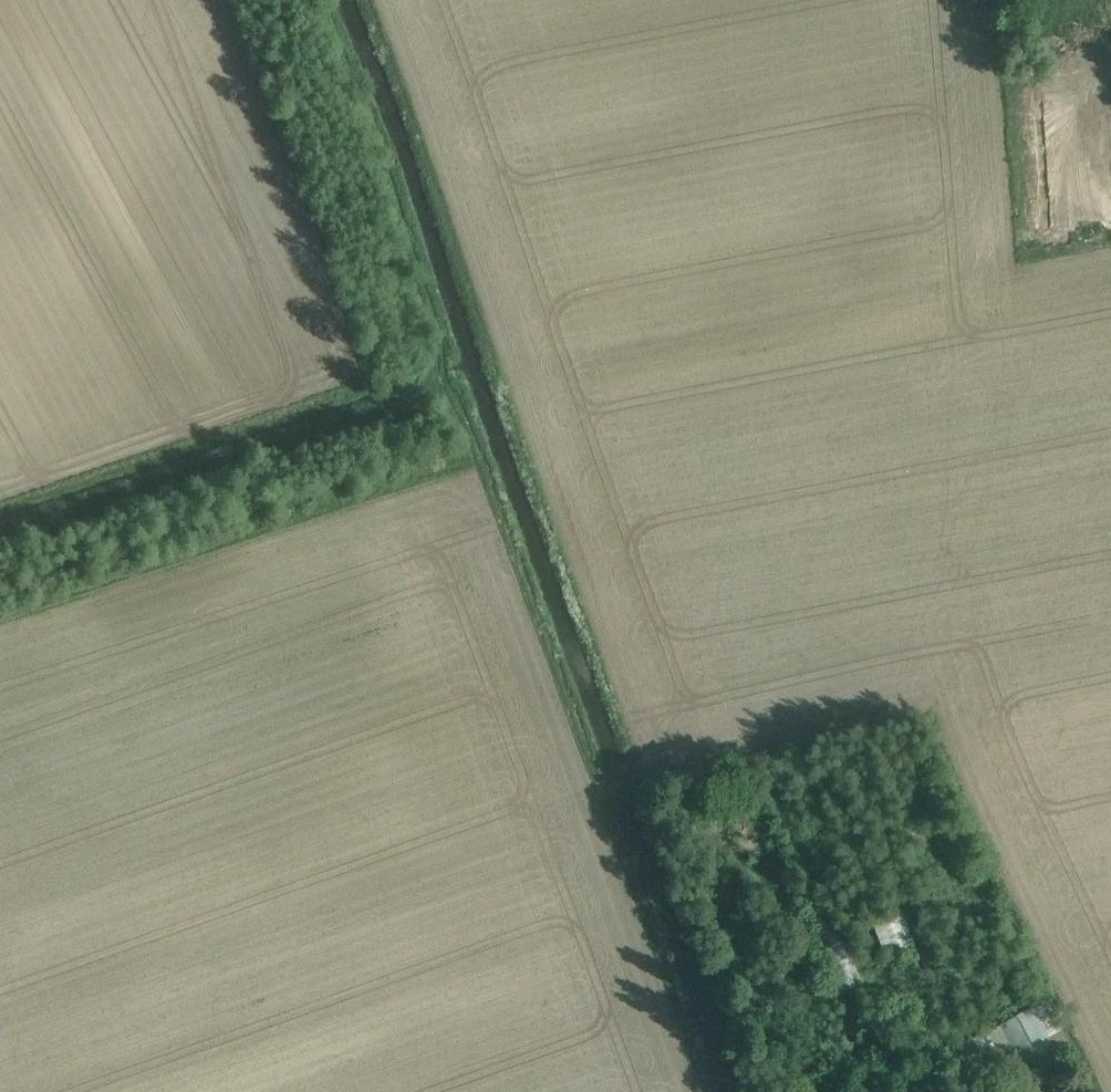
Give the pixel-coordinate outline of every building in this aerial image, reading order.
[(888,960),(917,949),(901,907),(871,918),(888,960)] [(838,992),(861,983),(843,938),(820,948),(838,992)] [(1033,1008),(988,1031),(943,1055),(955,1077),(998,1052),(1012,1046),(1026,1074),(1058,1058),(1033,1008)]
